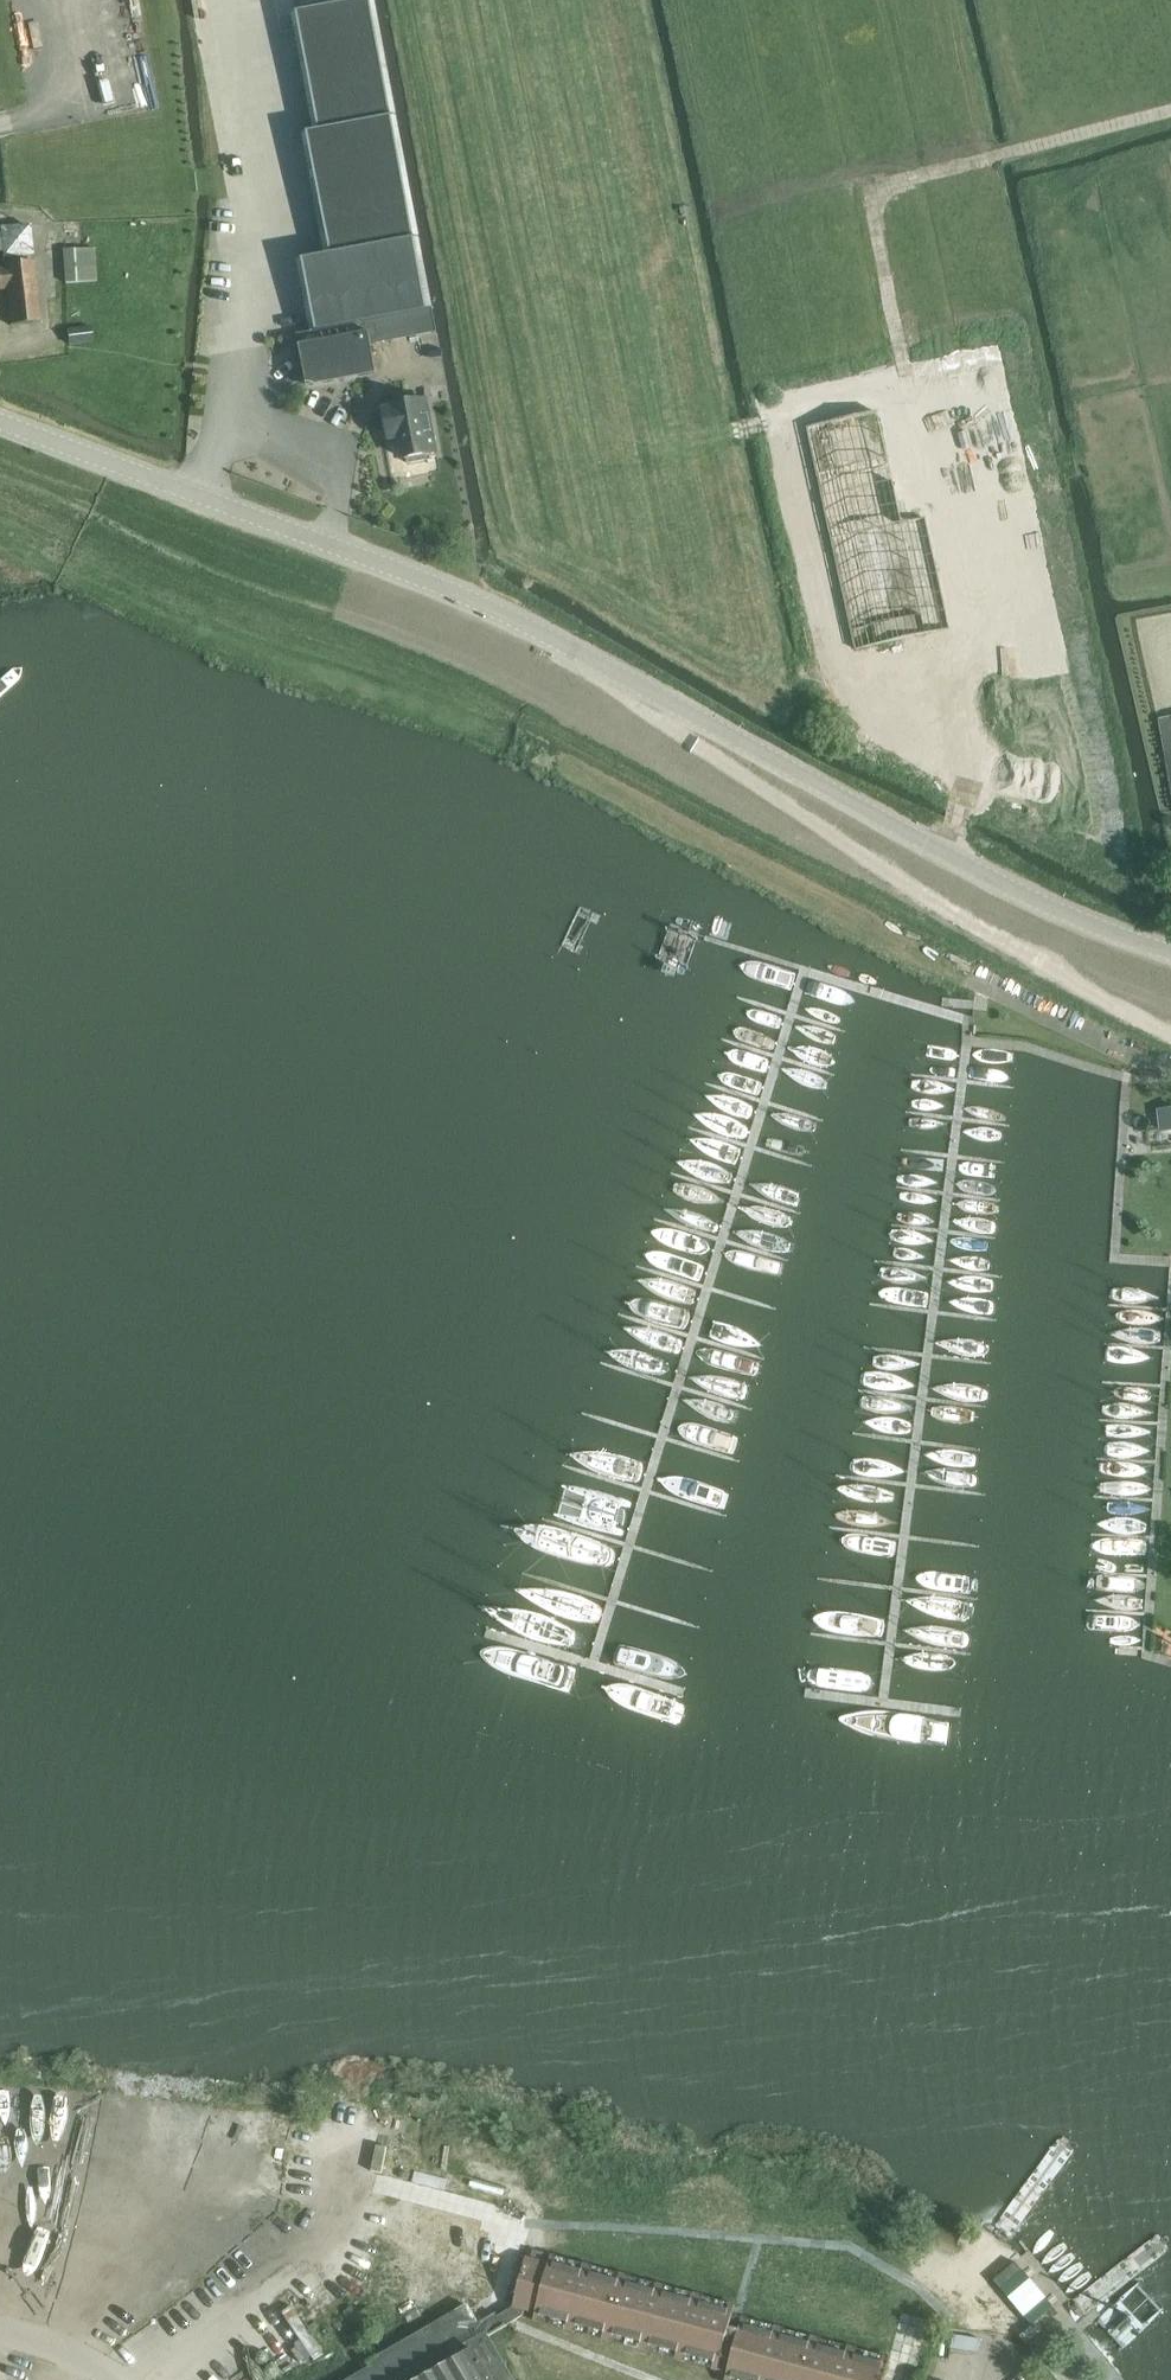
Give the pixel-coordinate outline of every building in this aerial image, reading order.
[(294,15),(315,129),(386,116),(365,2),(294,15)] [(300,132),(323,258),(409,243),(386,116),(315,129),(300,132)] [(32,225),(1,227),(3,258),(34,255),(32,225)] [(409,243),(323,258),(299,263),(312,336),(422,316),(409,243)] [(61,252),(62,283),(96,282),(95,251),(61,252)] [(34,261),(5,264),(6,269),(0,269),(0,290),(7,290),(11,325),(40,322),(34,261)] [(422,316),(312,336),(294,340),(303,390),(377,378),(371,342),(425,332),(422,316)] [(90,327),(68,330),(70,344),(92,342),(90,327)] [(773,424),(827,669),(879,658),(880,665),(925,655),(926,661),(1023,640),(965,383),(871,403),(874,415),(830,424),(827,413),(773,424)] [(429,399),(396,405),(396,409),(385,411),(390,441),(402,438),(406,459),(408,459),(409,465),(429,460),(429,458),(439,455),(429,399)] [(1160,719),(1166,754),(1170,753),(1170,717),(1160,719)] [(1170,1128),(1170,1110),(1160,1111),(1163,1129),(1170,1128)] [(551,2256),(550,2263),(528,2257),(514,2308),(499,2317),(485,2295),(369,2363),(371,2367),(348,2379),(538,2379),(507,2327),(525,2316),(526,2312),(536,2314),(535,2321),(719,2370),(722,2359),(731,2362),(726,2379),(885,2379),(891,2358),(742,2318),(739,2329),(731,2327),(737,2305),(551,2256)] [(1047,2298),(1031,2279),(1010,2297),(1026,2316),(1047,2298)]
